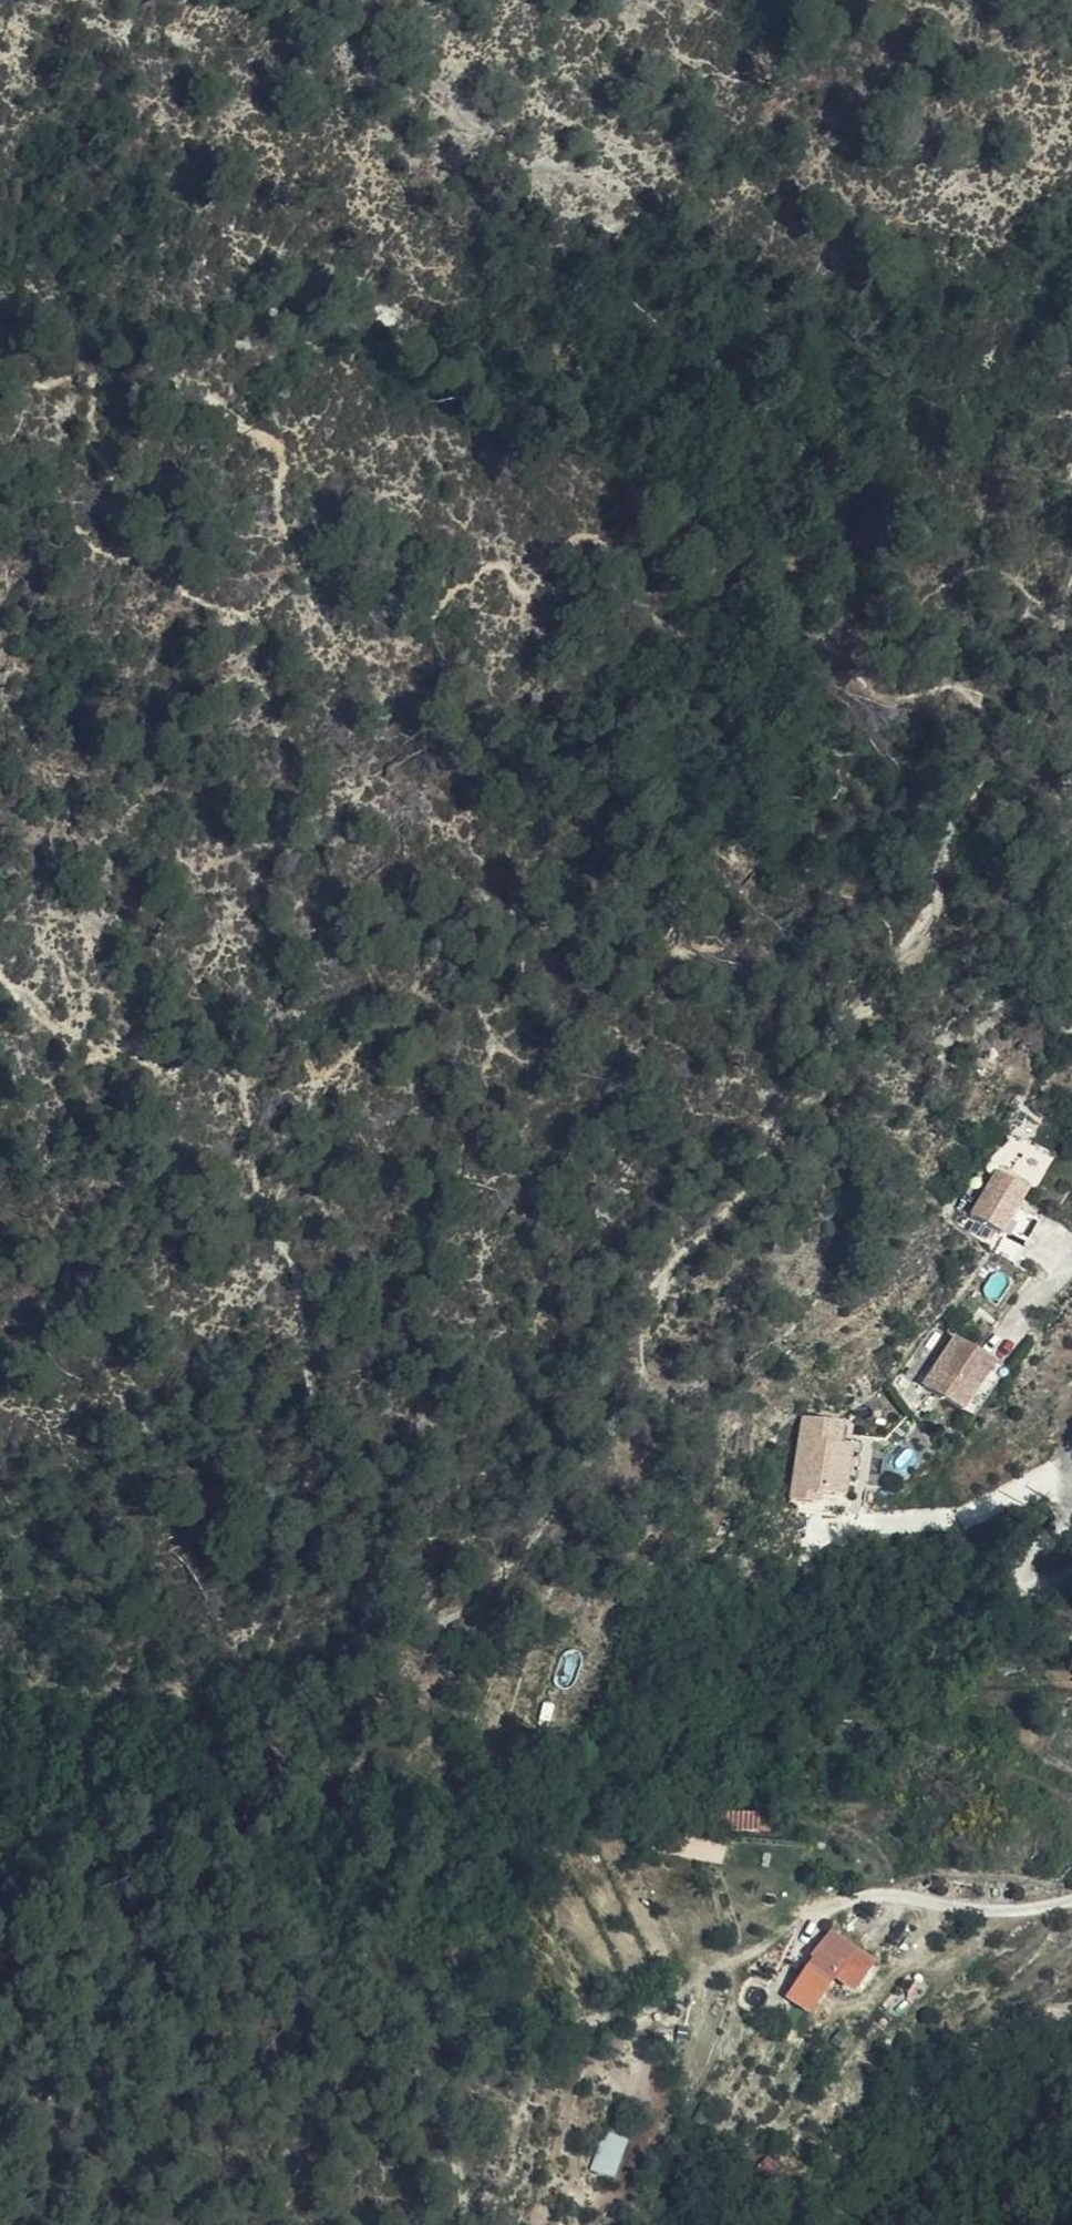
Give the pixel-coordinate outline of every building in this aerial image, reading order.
[(1036,1193),(1005,1174),(980,1220),(1036,1251),(1051,1222),(1028,1209),(1036,1193)] [(961,1336),(929,1382),(966,1407),(998,1361),(961,1336)] [(842,1441),(845,1418),(806,1412),(793,1494),(822,1499),(824,1488),(848,1492),(856,1443),(842,1441)] [(895,1959),(852,1932),(831,1964),(854,1980),(859,1972),(878,1985),(895,1959)] [(595,2167),(617,2173),(629,2134),(606,2128),(595,2167)]
